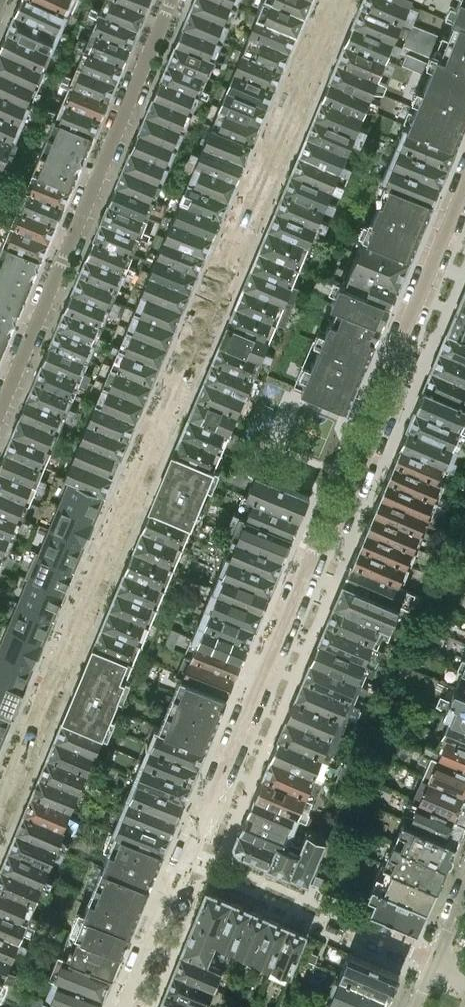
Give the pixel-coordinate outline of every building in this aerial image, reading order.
[(15,13),(55,30),(64,11),(39,0),(20,0),(15,13)] [(64,11),(68,0),(39,0),(64,11)] [(145,9),(123,0),(103,0),(98,10),(138,27),(145,9)] [(145,9),(149,0),(123,0),(145,9)] [(235,4),(225,0),(192,0),(190,6),(228,22),(230,17),(235,4)] [(275,0),(262,0),(257,13),(298,31),(305,13),(275,0)] [(305,13),(311,0),(275,0),(305,13)] [(360,4),(402,22),(406,13),(416,17),(419,8),(410,4),(401,0),(362,0),(360,4)] [(451,16),(455,18),(464,22),(464,0),(458,0),(451,16)] [(360,4),(353,22),(395,40),(399,31),(408,35),(412,26),(402,22),(360,4)] [(224,29),(228,22),(190,6),(182,24),(220,40),(224,29)] [(138,27),(98,10),(91,7),(88,14),(96,17),(91,27),(131,44),(138,27)] [(15,13),(7,31),(48,49),(55,30),(15,13)] [(298,31),(257,13),(249,31),(290,49),(298,31)] [(455,18),(440,55),(464,66),(464,22),(455,18)] [(353,22),(345,41),(387,59),(391,50),(400,54),(404,44),(395,40),(353,22)] [(213,57),(220,40),(182,24),(175,41),(213,57)] [(131,44),(91,27),(85,41),(78,37),(76,43),(123,63),(131,44)] [(0,48),(40,66),(48,49),(7,31),(0,48)] [(290,49),(249,31),(241,50),(282,68),(290,49)] [(217,68),(220,60),(213,57),(175,41),(167,59),(206,75),(210,64),(217,68)] [(345,41),(337,59),(379,78),(383,68),(392,72),(396,63),(387,59),(345,41)] [(123,63),(76,43),(73,49),(81,52),(75,64),(115,81),(123,63)] [(33,83),(40,66),(0,48),(0,68),(33,83)] [(282,68),(241,50),(234,69),(275,86),(282,68)] [(407,52),(402,64),(428,75),(433,63),(407,52)] [(440,55),(437,54),(433,63),(428,75),(415,107),(463,127),(464,121),(464,66),(440,55)] [(200,87),(206,75),(167,59),(160,78),(198,93),(205,96),(207,90),(200,87)] [(337,59),(330,78),(371,96),(376,86),(385,90),(389,82),(379,78),(337,59)] [(115,81),(75,64),(70,76),(63,73),(61,78),(108,99),(115,81)] [(26,101),(33,83),(0,68),(0,90),(26,101)] [(275,86),(234,69),(226,87),(267,104),(275,86)] [(108,99),(61,78),(58,84),(66,87),(61,99),(101,116),(108,99)] [(191,110),(198,93),(160,78),(153,94),(191,110)] [(330,78),(322,96),(364,114),(368,105),(378,109),(381,100),(371,96),(330,78)] [(267,104),(226,87),(218,106),(259,124),(267,104)] [(19,117),(26,101),(0,90),(0,109),(19,117)] [(185,123),(191,110),(153,94),(145,112),(183,128),(185,123)] [(322,96),(314,115),(366,137),(369,129),(359,125),(364,114),(322,96)] [(101,116),(61,99),(55,112),(48,108),(46,112),(94,133),(101,116)] [(259,124),(218,106),(210,125),(251,142),(259,124)] [(463,127),(415,107),(407,125),(455,145),(463,127)] [(10,138),(19,117),(0,109),(0,134),(10,138)] [(94,133),(46,112),(43,119),(51,122),(46,134),(86,151),(94,133)] [(181,134),(183,128),(145,112),(138,130),(176,146),(181,134)] [(314,115),(306,134),(348,151),(353,141),(363,145),(366,137),(314,115)] [(251,142),(210,125),(203,142),(244,160),(251,142)] [(455,145),(407,125),(400,143),(448,163),(455,145)] [(171,158),(176,146),(138,130),(131,147),(169,163),(171,158)] [(11,139),(10,138),(0,134),(0,167),(11,139)] [(79,169),(86,151),(46,134),(41,146),(39,152),(79,169)] [(306,134),(299,152),(341,170),(350,174),(354,165),(344,161),(348,151),(306,134)] [(236,179),(244,160),(203,142),(199,154),(191,150),(188,158),(236,179)] [(448,163),(400,143),(392,161),(440,181),(448,163)] [(166,169),(169,163),(131,147),(123,165),(161,181),(166,169)] [(79,169),(39,152),(36,158),(31,169),(71,186),(79,169)] [(291,170),(332,187),(343,192),(346,183),(337,179),(341,170),(299,152),(291,170)] [(236,179),(188,158),(184,166),(192,170),(187,181),(228,198),(236,179)] [(440,181),(392,161),(385,179),(388,180),(422,194),(421,195),(432,199),(440,181)] [(156,193),(161,181),(123,165),(116,183),(154,199),(156,193)] [(71,186),(31,169),(27,181),(19,178),(17,183),(64,204),(71,186)] [(291,170),(283,190),(324,207),(332,187),(291,170)] [(422,194),(388,180),(365,235),(410,254),(432,199),(421,195),(422,194)] [(228,198),(187,181),(180,198),(221,216),(228,198)] [(64,204),(17,183),(15,190),(22,193),(17,205),(56,222),(64,204)] [(160,202),(154,199),(116,183),(108,201),(147,217),(151,205),(158,208),(160,202)] [(320,216),(324,207),(283,190),(275,208),(316,225),(326,230),(330,221),(320,216)] [(221,216),(180,198),(172,217),(213,234),(221,216)] [(108,201),(101,218),(147,237),(149,232),(142,229),(147,217),(108,201)] [(49,240),(56,222),(17,205),(12,218),(4,214),(2,219),(9,223),(49,240)] [(311,236),(316,225),(275,208),(268,226),(309,243),(311,236)] [(213,234),(172,217),(165,235),(205,253),(213,234)] [(101,218),(94,235),(132,252),(136,242),(144,245),(147,237),(101,218)] [(49,240),(9,223),(7,229),(2,240),(42,257),(49,240)] [(268,226),(259,248),(299,265),(309,243),(268,226)] [(127,265),(132,252),(94,235),(86,254),(132,273),(134,268),(127,265)] [(205,253),(165,235),(157,254),(198,271),(205,253)] [(410,254),(365,235),(352,266),(397,285),(410,254)] [(2,240),(2,241),(3,241),(0,249),(0,260),(34,275),(42,257),(2,240)] [(259,248),(251,268),(291,285),(299,265),(259,248)] [(86,254),(79,271),(118,287),(122,277),(129,280),(132,273),(86,254)] [(198,271),(157,254),(150,271),(191,288),(198,271)] [(0,260),(0,281),(27,293),(34,275),(0,260)] [(397,285),(352,266),(345,283),(390,302),(397,285)] [(291,310),(300,289),(291,285),(251,268),(242,289),(291,310)] [(79,271),(71,290),(116,309),(118,304),(112,301),(118,287),(79,271)] [(191,288),(150,271),(141,290),(182,308),(191,288)] [(390,302),(345,283),(336,280),(327,301),(338,305),(331,323),(374,341),(390,302)] [(0,281),(0,302),(20,310),(27,293),(0,281)] [(448,329),(464,337),(464,287),(448,329)] [(291,310),(242,289),(235,306),(275,323),(275,321),(285,325),(291,310)] [(71,290),(64,308),(103,324),(107,312),(114,315),(116,309),(71,290)] [(182,308),(141,290),(133,309),(174,327),(182,308)] [(0,302),(0,323),(12,328),(20,310),(0,302)] [(235,306),(227,324),(267,341),(275,323),(235,306)] [(64,308),(56,326),(102,345),(104,339),(97,336),(103,324),(64,308)] [(174,327),(133,309),(130,315),(125,328),(167,345),(174,327)] [(295,384),(347,406),(374,341),(331,323),(323,320),(313,343),(312,343),(295,384)] [(0,323),(0,344),(5,346),(12,328),(0,323)] [(227,324),(219,343),(259,359),(267,341),(227,324)] [(102,345),(56,326),(49,342),(87,359),(92,348),(99,351),(102,345)] [(167,345),(125,328),(117,346),(159,364),(167,345)] [(440,348),(464,359),(464,337),(448,329),(440,348)] [(49,342),(42,359),(87,379),(90,374),(82,371),(87,359),(49,342)] [(219,343),(212,360),(252,377),(259,359),(219,343)] [(159,364),(117,346),(109,364),(151,382),(159,364)] [(432,367),(464,381),(464,359),(440,348),(432,367)] [(42,359),(34,378),(72,395),(77,383),(84,386),(87,379),(42,359)] [(212,360),(205,378),(244,396),(252,377),(212,360)] [(143,401),(151,382),(109,364),(101,383),(102,384),(143,401)] [(424,386),(464,403),(464,381),(432,367),(424,386)] [(34,378),(28,394),(73,414),(75,409),(68,405),(72,395),(34,378)] [(205,378),(197,398),(236,415),(244,396),(205,378)] [(143,401),(102,384),(99,390),(94,402),(136,420),(143,401)] [(417,404),(464,425),(464,403),(424,386),(417,404)] [(28,394),(20,412),(58,429),(62,419),(69,422),(73,414),(28,394)] [(228,433),(236,415),(197,398),(189,416),(228,433)] [(136,420),(94,402),(86,420),(128,438),(136,420)] [(409,422),(455,442),(458,432),(464,435),(464,425),(417,404),(409,422)] [(50,448),(58,429),(20,412),(12,431),(50,448)] [(221,451),(228,433),(189,416),(182,434),(221,451)] [(128,438),(86,420),(79,438),(121,456),(128,438)] [(402,440),(449,461),(452,462),(456,464),(460,454),(451,450),(455,442),(409,422),(402,440)] [(59,452),(50,448),(12,431),(5,449),(43,465),(48,453),(57,457),(59,452)] [(217,460),(221,451),(182,434),(174,452),(214,469),(217,460)] [(121,456),(79,438),(71,457),(113,476),(121,456)] [(402,440),(388,474),(435,495),(442,478),(437,476),(442,465),(446,467),(449,461),(402,440)] [(43,465),(5,449),(0,460),(0,468),(44,487),(47,481),(38,477),(43,465)] [(192,523),(214,469),(174,452),(151,506),(192,523)] [(113,476),(71,457),(63,475),(72,479),(106,493),(113,476)] [(0,468),(0,489),(28,501),(33,488),(42,492),(44,487),(0,468)] [(309,494),(254,471),(244,496),(252,499),(299,519),(309,494)] [(388,474),(380,491),(428,512),(435,495),(388,474)] [(95,517),(106,493),(72,479),(61,503),(95,517)] [(28,501),(0,489),(0,510),(20,519),(28,501)] [(380,491),(373,509),(424,530),(431,513),(428,512),(380,491)] [(299,519),(252,499),(244,496),(239,507),(247,510),(245,517),(292,537),(299,519)] [(85,542),(95,517),(61,503),(51,528),(85,542)] [(187,536),(192,523),(151,506),(142,528),(183,545),(187,536)] [(373,509),(366,526),(412,546),(417,548),(424,530),(373,509)] [(20,519),(0,510),(0,531),(13,537),(18,525),(25,528),(28,522),(20,519)] [(292,537),(245,517),(233,512),(224,533),(230,536),(236,538),(284,557),(292,537)] [(366,526),(359,542),(405,562),(412,546),(366,526)] [(75,567),(85,542),(51,528),(41,552),(75,567)] [(179,554),(183,545),(142,528),(134,549),(175,566),(179,554)] [(13,557),(15,552),(8,549),(13,537),(0,531),(0,552),(13,557)] [(284,557),(236,538),(230,536),(223,553),(277,575),(284,557)] [(359,542),(352,559),(398,579),(405,562),(359,542)] [(166,586),(175,566),(134,549),(125,569),(166,586)] [(64,591),(75,567),(41,552),(36,551),(26,575),(30,577),(64,591)] [(4,560),(11,563),(13,557),(0,552),(0,568),(4,560)] [(277,575),(223,553),(216,570),(222,572),(269,592),(277,575)] [(398,579),(352,559),(345,577),(391,597),(403,603),(418,609),(423,596),(396,585),(398,579)] [(159,605),(166,586),(125,569),(118,587),(159,605)] [(269,592),(222,572),(216,570),(214,575),(215,576),(211,586),(263,607),(269,592)] [(54,616),(64,591),(30,577),(20,602),(54,616)] [(403,603),(391,597),(345,577),(335,600),(394,625),(403,603)] [(263,607),(211,586),(205,603),(256,624),(263,607)] [(151,622),(159,605),(118,587),(111,604),(151,622)] [(181,594),(173,590),(167,606),(174,609),(181,594)] [(335,600),(327,619),(374,640),(380,627),(391,632),(394,625),(335,600)] [(44,640),(54,616),(20,602),(10,626),(44,640)] [(256,624),(205,603),(198,619),(249,641),(256,624)] [(147,633),(151,622),(111,604),(102,624),(143,641),(147,633)] [(249,641),(198,619),(191,635),(199,638),(243,657),(249,641)] [(327,619),(320,637),(367,657),(372,647),(383,651),(385,645),(374,640),(327,619)] [(139,649),(143,641),(102,624),(94,643),(135,660),(139,649)] [(44,640),(10,626),(0,650),(0,651),(33,665),(44,640)] [(171,628),(164,645),(173,648),(180,631),(171,628)] [(320,637),(312,655),(360,676),(364,665),(375,670),(378,662),(367,657),(320,637)] [(243,657),(199,638),(182,678),(227,696),(243,657)] [(131,670),(135,660),(94,643),(87,662),(127,678),(131,670)] [(33,665),(0,651),(0,680),(23,690),(33,665)] [(312,655),(304,676),(351,696),(356,683),(368,688),(371,680),(360,676),(312,655)] [(119,698),(124,687),(127,678),(87,662),(71,701),(112,718),(120,699),(119,698)] [(461,669),(454,686),(464,691),(464,671),(461,669)] [(296,693),(342,713),(343,714),(348,702),(359,708),(362,701),(351,696),(304,676),(296,693)] [(227,696),(182,678),(180,677),(174,693),(220,712),(227,696)] [(23,690),(0,680),(0,709),(13,714),(23,690)] [(454,686),(449,697),(458,701),(452,715),(464,721),(464,691),(454,686)] [(220,712),(174,693),(166,711),(213,730),(220,712)] [(296,693),(288,713),(341,736),(345,727),(337,724),(342,713),(296,693)] [(71,701),(63,718),(105,736),(112,718),(71,701)] [(13,714),(0,709),(0,738),(3,739),(13,714)] [(213,730),(166,711),(159,727),(206,746),(213,730)] [(452,715),(443,712),(436,729),(448,734),(464,741),(464,721),(452,715)] [(288,713),(280,732),(325,752),(330,741),(338,745),(341,736),(288,713)] [(63,718),(56,736),(97,754),(105,736),(63,718)] [(206,746),(159,727),(152,745),(199,764),(206,746)] [(280,732),(272,752),(325,775),(329,766),(321,763),(325,752),(280,732)] [(448,734),(442,746),(429,740),(425,749),(431,751),(464,765),(464,741),(448,734)] [(56,736),(48,755),(90,772),(97,754),(56,736)] [(199,764),(152,745),(145,762),(192,781),(199,764)] [(431,751),(422,773),(427,775),(464,792),(464,765),(431,751)] [(272,752),(264,771),(309,791),(313,780),(321,784),(325,775),(272,752)] [(48,755),(41,772),(83,789),(90,772),(48,755)] [(192,781),(145,762),(138,779),(185,798),(192,781)] [(264,771),(255,792),(298,811),(308,815),(313,805),(305,801),(309,791),(264,771)] [(41,772),(33,790),(75,808),(83,789),(41,772)] [(427,775),(422,773),(412,796),(464,819),(464,792),(427,775)] [(185,798),(138,779),(132,796),(178,815),(185,798)] [(33,790),(26,808),(67,826),(75,808),(33,790)] [(255,792),(247,811),(289,829),(298,811),(255,792)] [(178,815),(132,796),(124,813),(171,832),(178,815)] [(412,796),(403,817),(408,819),(457,840),(464,821),(464,819),(412,796)] [(26,808),(18,826),(68,847),(72,839),(63,836),(67,826),(26,808)] [(247,811),(240,829),(274,843),(275,841),(291,848),(294,841),(286,838),(289,829),(247,811)] [(171,832),(124,813),(117,831),(164,850),(171,832)] [(457,840),(408,819),(403,817),(393,838),(447,862),(457,840)] [(18,826),(10,846),(52,863),(56,852),(65,856),(68,847),(18,826)] [(240,829),(234,843),(237,851),(265,863),(274,843),(240,829)] [(143,900),(164,850),(117,831),(97,881),(143,900)] [(306,832),(297,851),(288,873),(309,882),(327,841),(306,832)] [(447,862),(393,838),(384,861),(385,862),(438,884),(447,862)] [(297,851),(291,848),(275,841),(274,843),(265,863),(288,873),(297,851)] [(10,846),(3,864),(53,884),(56,877),(48,873),(52,863),(10,846)] [(438,884),(385,862),(384,861),(382,861),(378,871),(373,869),(368,881),(372,883),(428,907),(438,884)] [(0,870),(0,885),(36,900),(40,890),(49,894),(53,884),(3,864),(0,870)] [(123,950),(143,900),(97,881),(94,888),(87,904),(76,931),(80,933),(123,950)] [(428,907),(372,883),(363,905),(414,927),(421,924),(428,907)] [(0,885),(0,906),(38,921),(41,915),(32,911),(36,900),(0,885)] [(231,900),(210,891),(207,890),(191,927),(215,938),(231,900)] [(249,908),(231,900),(215,938),(234,946),(249,908)] [(44,906),(42,913),(54,918),(58,908),(46,903),(44,906)] [(21,937),(25,927),(34,930),(38,921),(0,906),(0,929),(21,937)] [(268,916),(249,908),(234,946),(252,954),(268,916)] [(287,925),(268,916),(252,954),(271,962),(287,925)] [(307,933),(287,925),(271,962),(291,971),(307,933)] [(208,955),(215,938),(191,927),(182,952),(221,968),(225,969),(228,963),(208,955)] [(0,929),(0,950),(13,956),(18,945),(27,949),(30,941),(21,937),(0,929)] [(123,950),(80,933),(71,954),(114,971),(123,950)] [(0,950),(0,971),(6,974),(15,978),(18,969),(9,966),(13,956),(0,950)] [(399,973),(348,951),(340,972),(391,992),(399,973)] [(114,971),(71,954),(66,952),(57,974),(62,976),(105,994),(114,971)] [(213,985),(221,968),(182,952),(175,969),(213,985)] [(175,969),(167,987),(206,1002),(213,985),(175,969)] [(340,972),(332,992),(368,1006),(385,1006),(391,992),(340,972)] [(105,994),(62,976),(53,999),(57,1001),(66,1005),(72,1006),(99,1006),(105,994)] [(160,1005),(164,1006),(204,1006),(206,1002),(167,987),(160,1005)] [(332,992),(326,1006),(368,1006),(332,992)] [(43,1006),(47,997),(37,993),(33,1003),(43,1006)] [(224,1005),(229,1006),(233,1006),(236,1000),(237,996),(228,993),(224,1005)] [(57,1001),(53,999),(47,997),(43,1006),(54,1006),(57,1001)]
